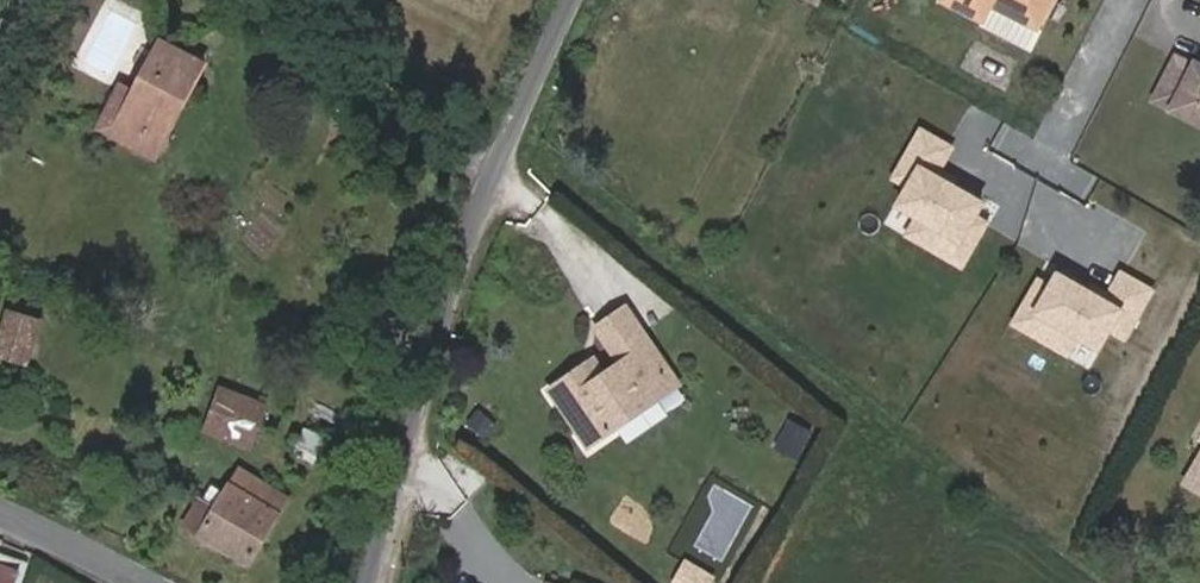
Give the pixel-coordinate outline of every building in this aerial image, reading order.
[(985,20),(994,4),(1039,27),(1053,0),(946,0),(946,1),(985,20)] [(119,124),(164,147),(209,62),(166,40),(137,92),(119,124)] [(1198,63),(1191,76),(1176,68),(1160,96),(1199,119),(1199,64),(1198,63)] [(158,157),(164,147),(119,124),(137,92),(123,85),(106,116),(100,127),(158,157)] [(647,335),(633,315),(630,311),(601,330),(618,355),(647,335)] [(28,363),(41,322),(11,312),(0,345),(0,354),(28,363)] [(590,444),(659,396),(649,382),(670,368),(647,335),(618,355),(622,361),(606,373),(591,383),(580,368),(552,388),(590,444)] [(606,373),(595,358),(580,368),(591,383),(606,373)] [(627,440),(690,397),(670,368),(649,382),(659,396),(590,444),(595,450),(621,431),(627,440)] [(268,407),(225,390),(209,431),(252,447),(268,407)] [(185,524),(251,564),(289,499),(242,469),(218,509),(202,499),(185,524)] [(686,562),(674,582),(708,582),(711,577),(686,562)] [(0,575),(0,582),(15,582),(19,573),(2,567),(0,575)]
